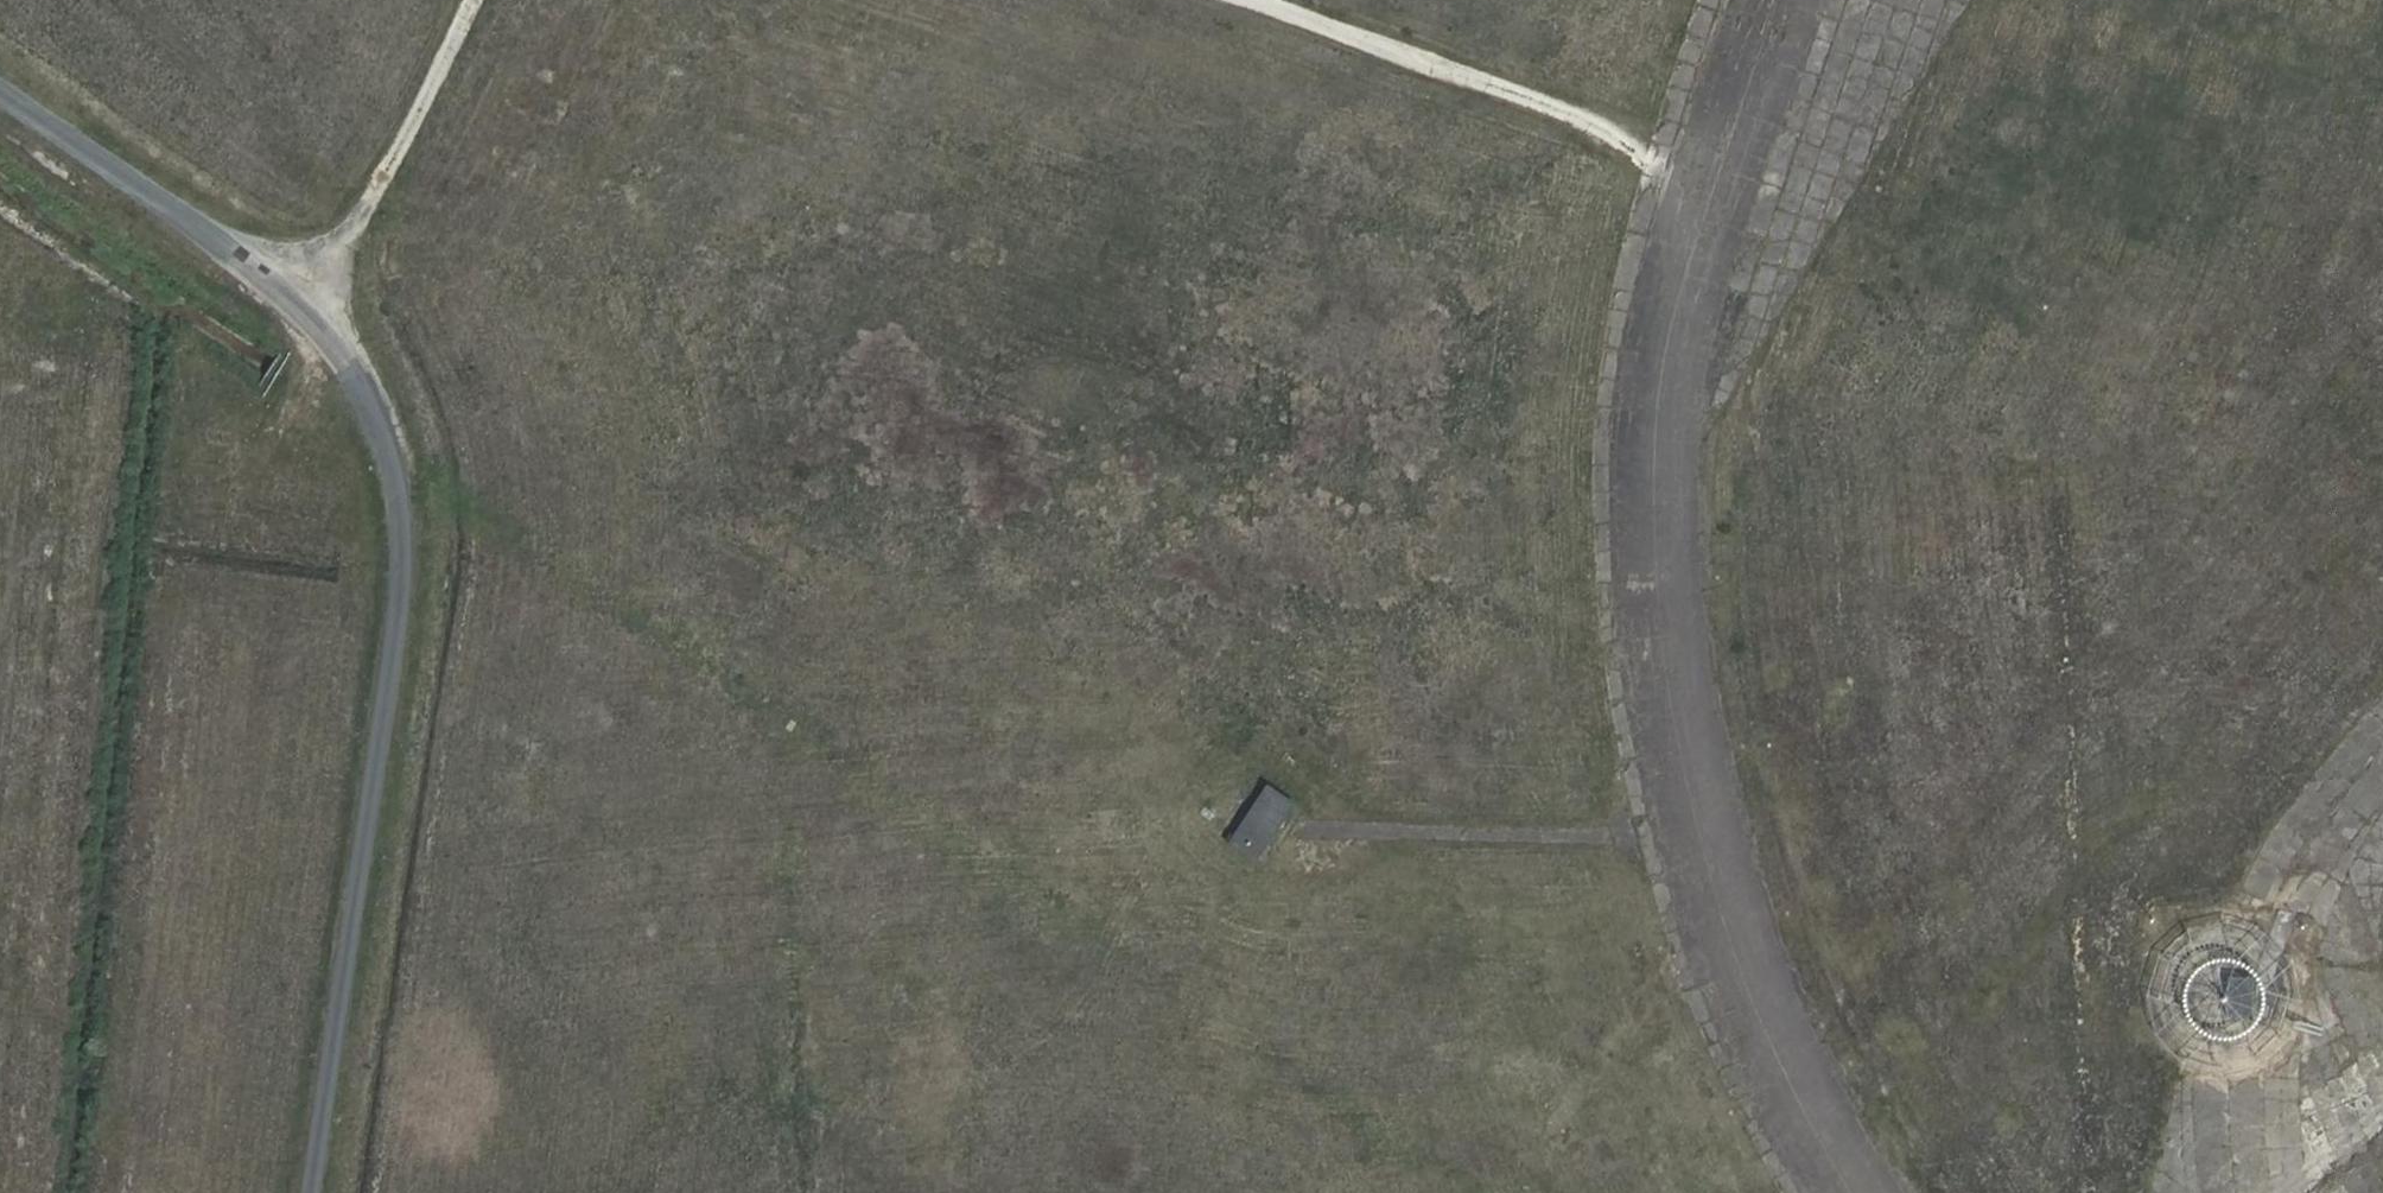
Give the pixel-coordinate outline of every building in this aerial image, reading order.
[(2289,1047),(2302,1025),(2307,1000),(2304,974),(2293,951),(2275,933),(2252,921),(2227,917),(2201,922),(2179,935),(2161,954),(2151,978),(2150,1005),(2157,1030),(2172,1051),(2193,1067),(2218,1074),(2245,1073),(2269,1064),(2289,1047)]
